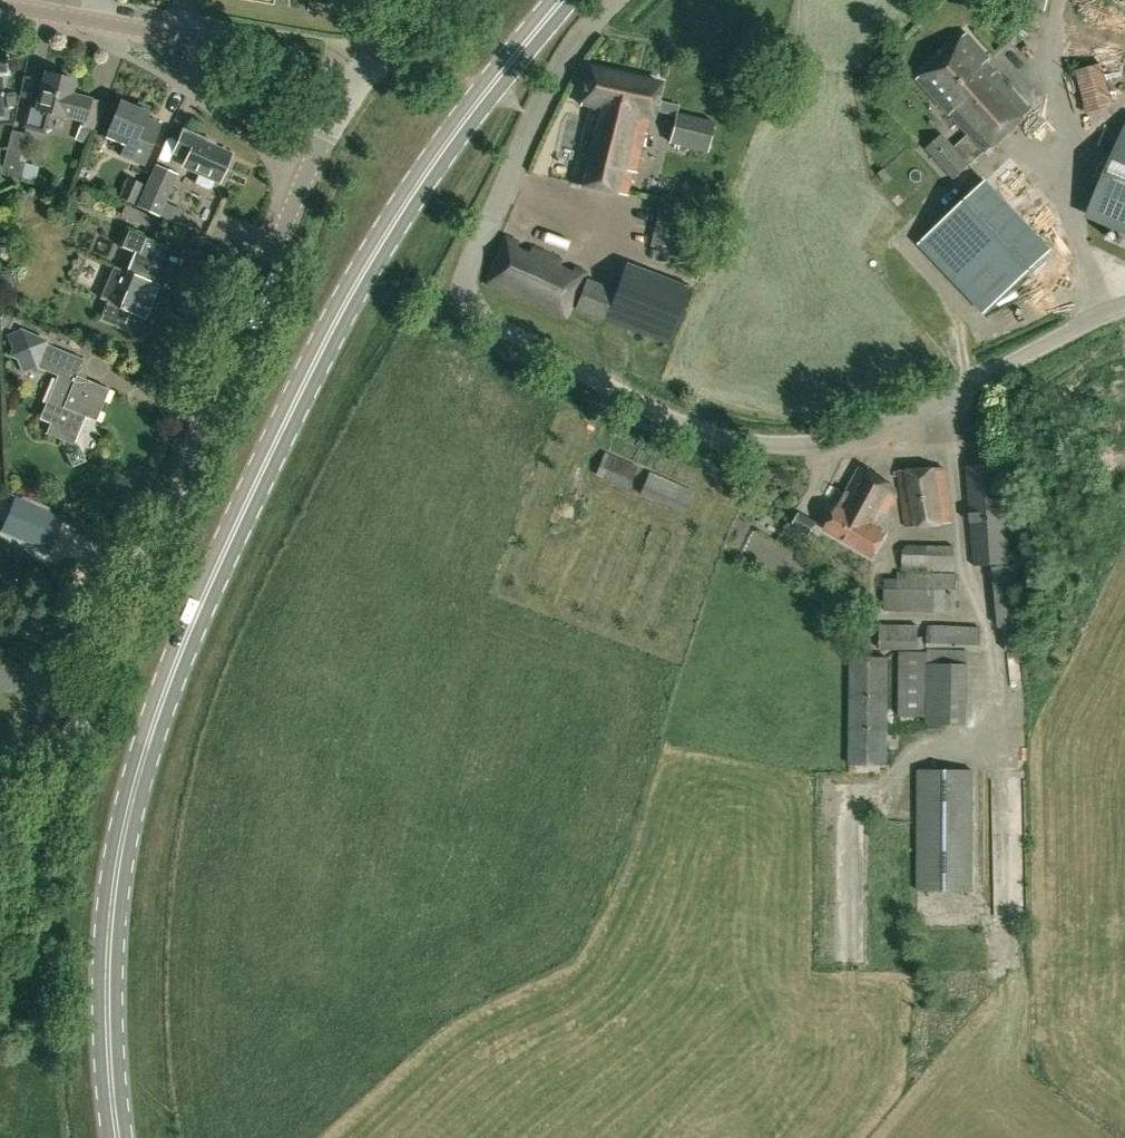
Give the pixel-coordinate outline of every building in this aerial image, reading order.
[(1018,3),(1045,10),(1048,0),(1019,0),(1018,3)] [(968,33),(918,78),(969,135),(958,145),(974,163),(985,152),(986,153),(1031,110),(986,61),(990,57),(968,33)] [(1108,73),(1101,55),(1076,64),(1092,106),(1124,94),(1124,81),(1120,68),(1108,73)] [(628,195),(634,171),(637,172),(646,132),(647,133),(651,116),(654,117),(662,82),(590,65),(581,104),(589,106),(572,182),(628,195)] [(103,102),(71,93),(75,81),(45,72),(36,107),(30,106),(24,126),(43,131),(48,113),(83,122),(82,127),(93,130),(94,130),(103,102)] [(161,125),(147,119),(152,107),(139,102),(137,107),(122,101),(106,138),(124,146),(120,154),(144,164),(161,125)] [(678,111),(671,140),(709,149),(716,120),(678,111)] [(93,130),(82,127),(80,126),(75,139),(87,144),(93,130)] [(22,178),(25,163),(19,162),(27,133),(12,129),(1,173),(22,178)] [(221,177),(224,177),(226,171),(225,168),(231,155),(214,147),(215,144),(184,130),(173,154),(186,160),(184,166),(199,173),(196,181),(197,184),(209,189),(212,188),(215,180),(219,182),(221,177)] [(1124,231),(1124,132),(1089,215),(1124,231)] [(160,161),(141,205),(164,215),(183,172),(160,161)] [(118,197),(135,204),(144,184),(127,177),(118,197)] [(1053,249),(986,179),(917,244),(984,314),(1053,249)] [(652,246),(679,253),(689,209),(662,203),(652,246)] [(147,299),(168,248),(129,232),(122,248),(138,255),(130,274),(114,267),(100,300),(107,302),(100,321),(124,331),(131,315),(146,321),(153,302),(147,299)] [(565,317),(585,272),(560,262),(561,260),(505,236),(485,283),(565,317)] [(693,288),(676,282),(626,263),(615,290),(587,279),(576,308),(671,345),(693,288)] [(78,377),(85,360),(47,344),(47,341),(21,330),(6,336),(22,373),(36,367),(58,376),(40,419),(51,423),(46,434),(74,446),(85,418),(96,422),(109,391),(78,377)] [(101,360),(97,370),(122,380),(126,369),(101,360)] [(87,462),(80,448),(66,454),(72,469),(87,462)] [(605,452),(595,474),(628,488),(638,466),(605,452)] [(1010,562),(1002,463),(967,466),(975,565),(1010,562)] [(897,495),(895,486),(860,466),(825,528),(873,556),(887,531),(879,527),(897,495)] [(952,522),(943,467),(898,470),(906,526),(952,522)] [(800,511),(791,525),(809,536),(818,521),(800,511)] [(959,550),(909,552),(910,573),(960,571),(959,550)] [(888,587),(887,611),(961,612),(961,588),(888,587)] [(929,625),(929,647),(986,647),(986,626),(929,625)] [(857,766),(895,765),(893,657),(855,657),(857,766)] [(936,730),(972,728),(970,658),(933,660),(936,730)] [(918,889),(971,889),(972,769),(918,769),(918,889)]
